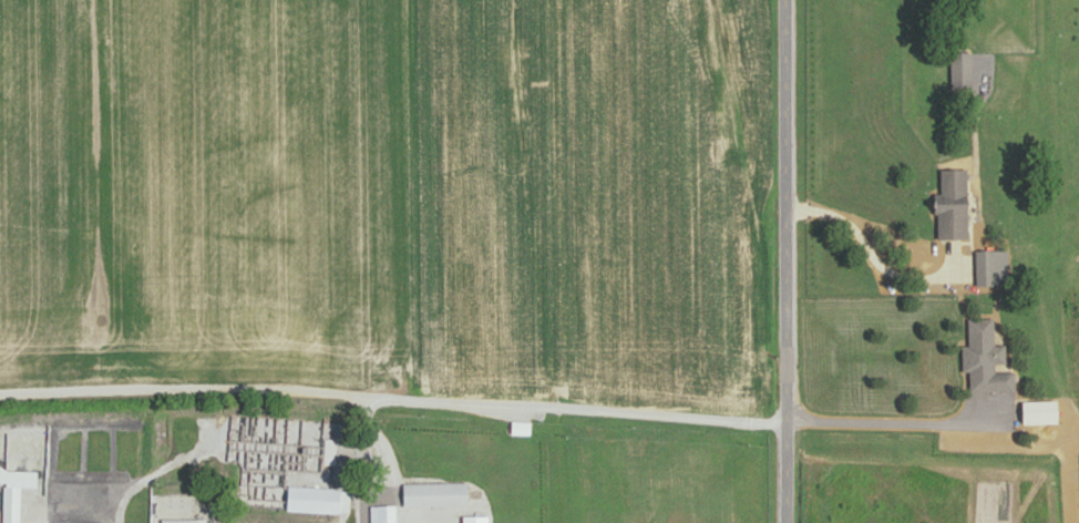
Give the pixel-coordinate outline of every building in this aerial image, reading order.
[(953,53),(953,76),(973,76),(973,53),(953,53)] [(970,239),(971,169),(940,169),(940,239),(970,239)] [(978,251),(978,286),(997,286),(997,251),(978,251)] [(995,319),(970,319),(970,346),(964,346),(964,372),(972,372),(972,391),(1017,391),(1017,372),(998,372),(998,363),(1006,363),(1005,346),(995,346),(995,319)] [(1025,424),(1061,424),(1061,401),(1025,401),(1025,424)] [(513,434),(532,434),(532,422),(513,422),(513,434)] [(22,488),(39,488),(39,471),(0,470),(0,522),(21,522),(22,488)] [(405,482),(405,507),(469,507),(469,482),(405,482)] [(289,512),(343,514),(343,489),(290,487),(289,512)] [(398,506),(372,506),(372,522),(398,522),(398,506)]
